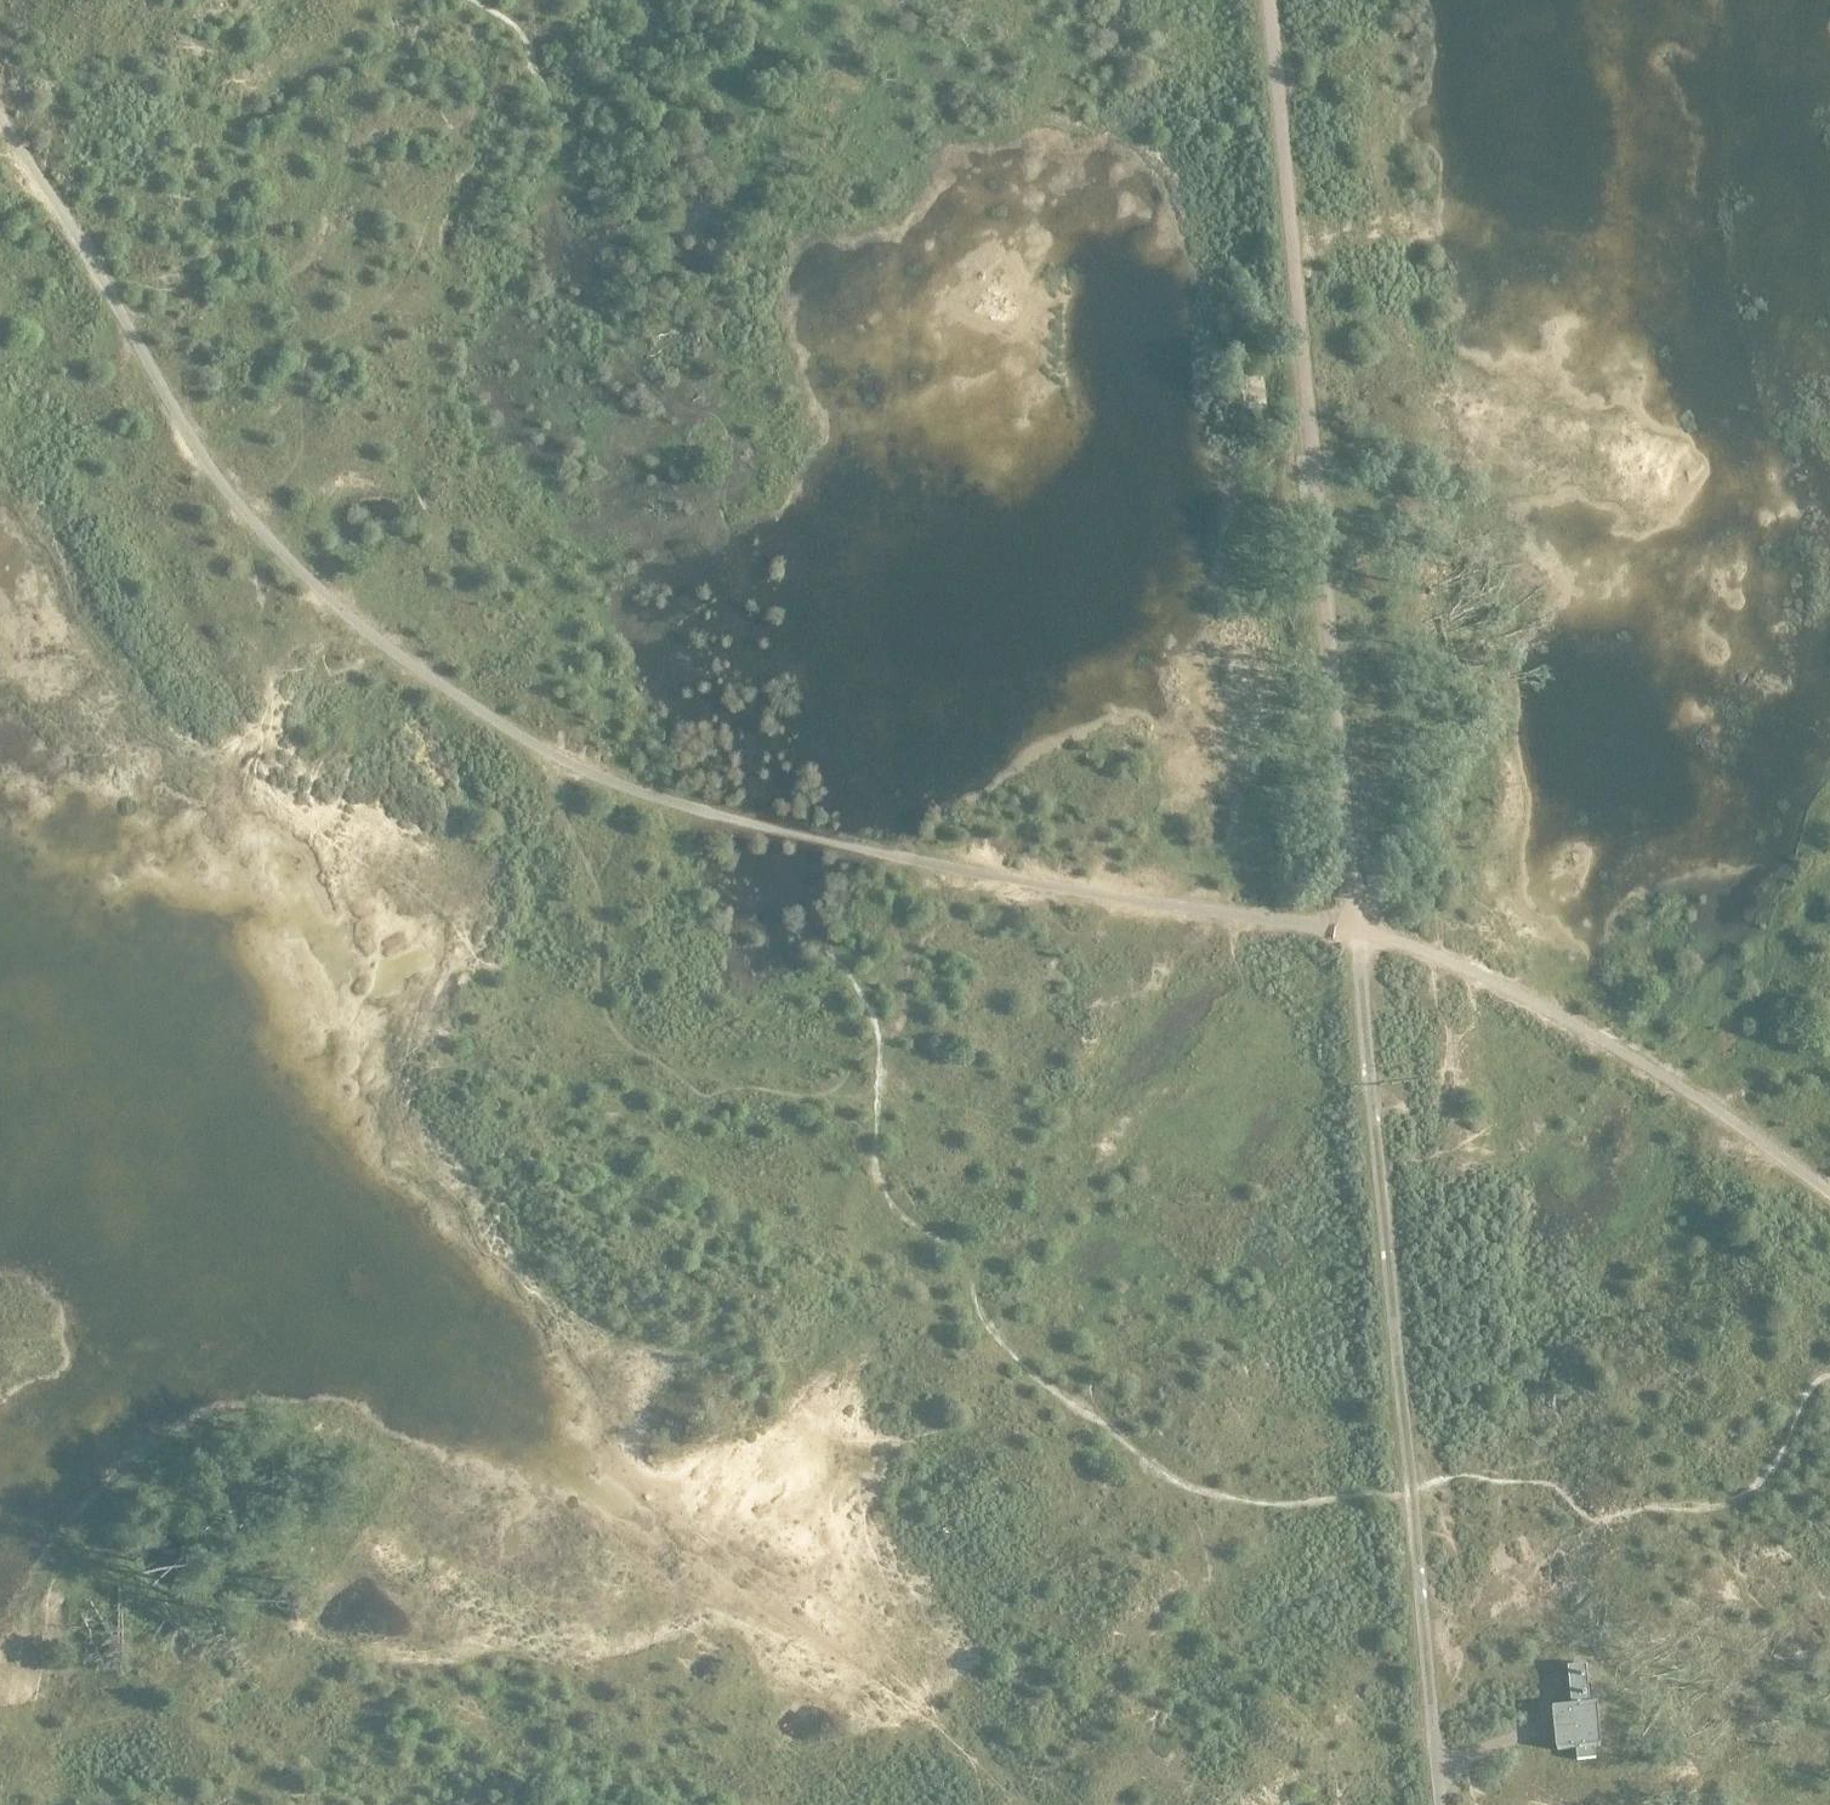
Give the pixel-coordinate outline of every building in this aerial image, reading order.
[(1556,1750),(1576,1748),(1577,1759),(1595,1757),(1595,1747),(1599,1746),(1597,1703),(1590,1704),(1586,1664),(1567,1666),(1571,1705),(1552,1707),(1556,1750)]
